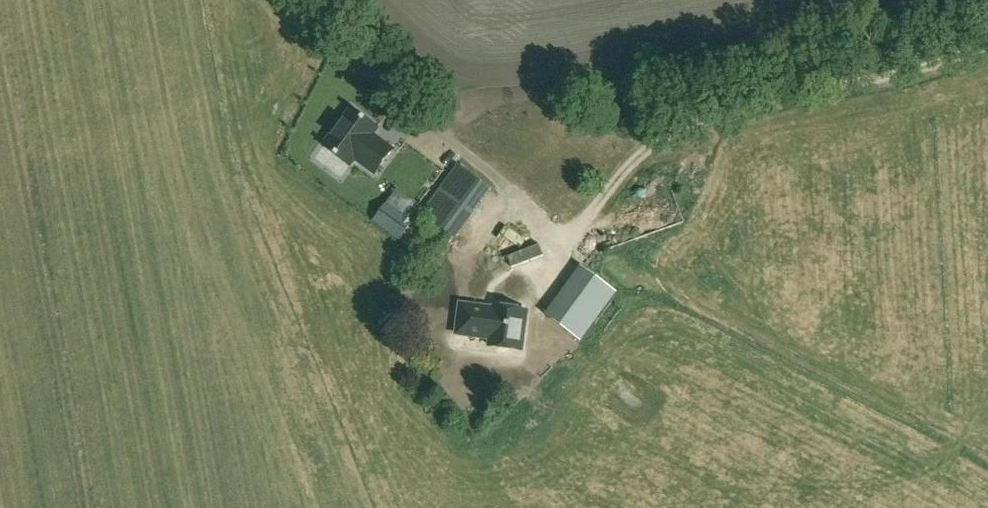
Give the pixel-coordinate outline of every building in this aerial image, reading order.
[(352,117),(322,153),(347,173),(351,168),(371,185),(389,162),(369,145),(375,136),(352,117)] [(465,237),(498,184),(463,163),(431,216),(465,237)] [(559,313),(585,337),(627,291),(602,267),(559,313)] [(432,295),(439,307),(451,300),(444,288),(432,295)] [(527,345),(527,305),(497,305),(497,308),(461,308),(461,333),(495,333),(495,344),(527,345)] [(510,373),(519,363),(506,351),(497,362),(510,373)]
